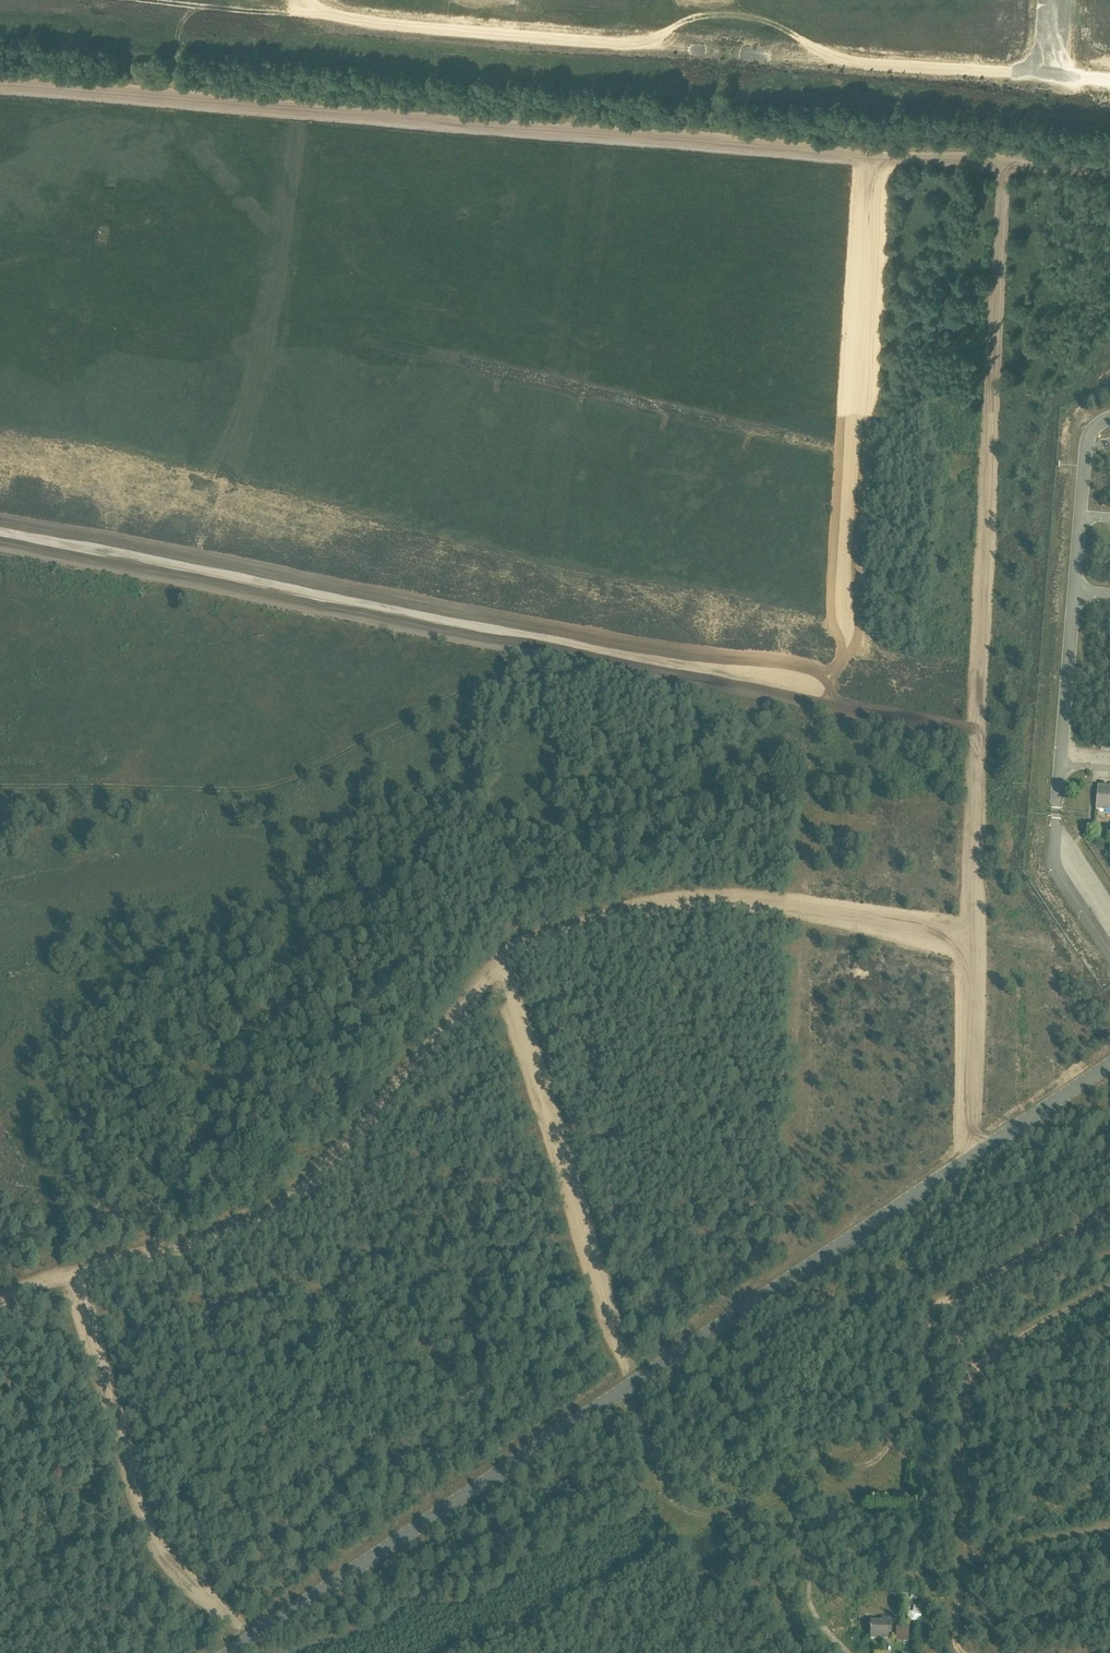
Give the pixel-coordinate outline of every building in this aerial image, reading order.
[(742,62),(765,62),(765,52),(742,52),(742,62)] [(1096,809),(1109,810),(1109,787),(1097,786),(1097,793),(1097,795),(1099,795),(1098,801),(1096,801),(1096,809)] [(870,1621),(870,1639),(891,1640),(892,1622),(870,1621)] [(896,1627),(896,1641),(909,1641),(909,1627),(896,1627)]
